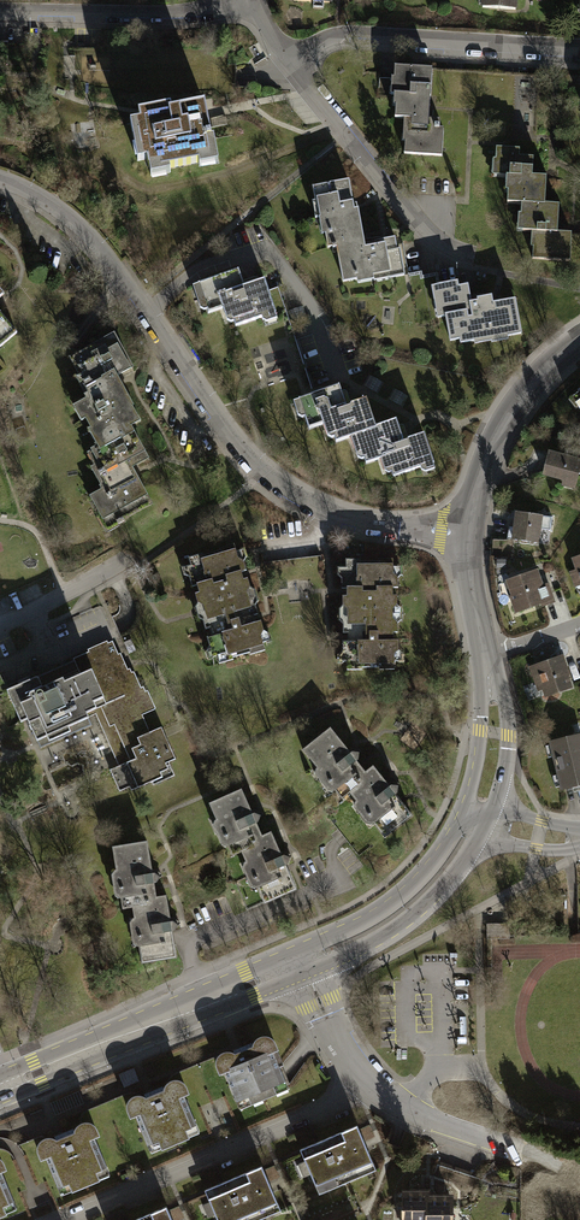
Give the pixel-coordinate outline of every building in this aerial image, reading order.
[(483,7),(515,10),(516,0),(483,0),(483,7)] [(432,70),(395,67),(394,79),(397,79),(396,95),(399,95),(399,106),(396,106),(395,118),(409,119),(408,142),(405,142),(404,154),(442,156),(443,128),(439,128),(440,119),(429,119),(432,70)] [(171,107),(138,113),(142,132),(136,133),(140,150),(145,149),(148,167),(159,165),(160,170),(199,162),(198,158),(211,155),(208,140),(211,139),(205,104),(177,109),(178,111),(172,112),(171,107)] [(507,204),(521,205),(545,205),(546,179),(532,178),(533,173),(533,158),(519,158),(520,150),(496,149),(496,161),(498,161),(498,177),(512,178),(511,192),(508,192),(507,204)] [(328,247),(333,246),(364,240),(358,210),(356,210),(354,210),(349,181),(313,187),(315,201),(312,201),(315,218),(319,217),(322,234),(326,233),(328,247)] [(559,206),(545,205),(521,205),(521,216),(524,216),(523,231),(537,232),(536,247),(533,247),(532,259),(570,261),(572,233),(558,232),(558,229),(559,206)] [(365,247),(364,240),(333,246),(333,248),(337,247),(343,281),(357,279),(357,282),(374,279),(374,280),(404,275),(399,250),(397,250),(394,238),(375,242),(376,245),(372,246),(365,247)] [(239,270),(198,283),(208,313),(229,306),(235,326),(276,313),(265,280),(253,284),(244,287),(239,270)] [(457,282),(432,287),(437,318),(446,316),(450,340),(460,339),(460,343),(474,340),(475,344),(491,341),(491,342),(508,339),(508,336),(521,334),(515,300),(493,304),(491,296),(485,297),(478,299),(478,301),(471,302),(468,286),(458,287),(457,282)] [(0,313),(0,347),(17,333),(0,313)] [(86,385),(91,393),(117,379),(115,377),(132,368),(114,335),(81,353),(83,357),(77,360),(88,379),(83,382),(85,385),(86,385)] [(384,382),(369,374),(363,384),(378,393),(384,382)] [(98,432),(102,440),(129,426),(133,424),(128,416),(132,414),(128,408),(132,406),(117,379),(91,393),(86,396),(88,400),(79,405),(95,434),(98,432)] [(336,442),(357,436),(376,427),(366,400),(351,405),(350,408),(346,409),(345,404),(339,386),(299,400),(309,429),(330,423),(336,442)] [(409,396),(393,388),(388,398),(403,407),(409,396)] [(397,421),(376,427),(357,436),(366,464),(387,457),(393,477),(434,463),(425,434),(409,439),(407,442),(404,443),(403,439),(397,421)] [(102,475),(106,483),(132,470),(131,467),(147,458),(129,426),(102,440),(96,444),(98,447),(92,450),(103,469),(98,472),(100,476),(102,475)] [(551,454),(545,478),(577,485),(579,473),(579,461),(551,454)] [(151,503),(132,470),(106,483),(101,486),(103,490),(94,495),(103,512),(102,513),(109,525),(116,521),(118,524),(124,521),(123,518),(151,503)] [(545,519),(517,515),(513,543),(541,547),(545,519)] [(202,605),(204,611),(249,597),(248,592),(250,588),(247,578),(244,579),(242,572),(247,571),(243,561),(238,558),(234,544),(220,548),(220,550),(203,556),(203,554),(189,558),(193,572),(189,578),(192,586),(196,585),(199,593),(195,594),(198,603),(202,605)] [(346,609),(346,615),(394,614),(394,609),(397,605),(397,596),(393,596),(393,588),(398,588),(398,578),(393,574),(393,559),(379,559),(379,562),(360,562),(360,559),(346,560),(346,575),(341,579),(342,588),(346,588),(346,596),(342,596),(343,606),(346,609)] [(540,571),(506,582),(516,612),(550,601),(540,571)] [(251,603),(249,597),(204,611),(205,616),(203,621),(205,629),(209,628),(211,636),(207,638),(210,647),(215,650),(219,664),(233,659),(233,657),(250,652),(251,654),(265,650),(261,636),(264,631),(261,621),(257,623),(254,615),(258,614),(255,605),(251,603)] [(394,619),(394,614),(346,615),(346,620),(343,625),(343,633),(347,633),(347,641),(342,641),(342,651),(347,655),(347,670),(362,670),(362,667),(380,667),(380,670),(394,670),(394,655),(398,649),(398,640),(394,641),(394,632),(398,632),(398,624),(394,619)] [(60,667),(7,690),(21,723),(27,720),(40,748),(91,725),(86,713),(101,707),(110,727),(114,725),(139,714),(153,708),(143,687),(139,689),(130,668),(125,670),(113,641),(104,645),(106,649),(97,653),(95,649),(73,658),(74,661),(67,664),(70,669),(66,670),(62,672),(60,667)] [(564,658),(533,667),(543,697),(573,688),(564,658)] [(139,714),(114,725),(130,761),(110,770),(119,791),(130,786),(131,790),(151,782),(153,785),(175,775),(169,762),(175,759),(168,742),(161,727),(147,733),(139,714)] [(342,799),(350,793),(356,788),(352,783),(365,772),(356,761),(358,760),(359,753),(352,753),(351,754),(330,728),(303,750),(342,799)] [(551,742),(562,788),(579,784),(579,735),(551,742)] [(373,766),(365,772),(352,783),(356,788),(350,793),(385,837),(412,815),(395,794),(397,793),(398,786),(391,786),(390,787),(373,766)] [(233,856),(241,852),(249,848),(247,843),(262,836),(256,823),(258,822),(260,816),(254,813),(252,814),(241,789),(209,804),(233,856)] [(271,832),(262,836),(247,843),(249,848),(241,852),(265,903),(296,889),(286,865),(288,864),(290,858),(284,855),(282,856),(271,832)] [(123,909),(132,907),(140,906),(139,899),(156,897),(154,883),(156,882),(160,877),(154,873),(152,874),(147,841),(112,847),(123,909)] [(166,895),(156,897),(139,899),(140,906),(132,907),(142,963),(176,957),(172,931),(174,930),(178,925),(172,921),(170,922),(166,895)] [(510,924),(486,924),(487,940),(511,939),(510,924)] [(217,1066),(220,1073),(224,1072),(237,1101),(285,1082),(283,1076),(273,1051),(277,1050),(274,1041),(270,1038),(267,1037),(263,1037),(259,1038),(256,1040),(254,1044),(254,1047),(235,1055),(232,1053),(228,1052),(224,1052),(220,1055),(217,1059),(216,1062),(217,1066)] [(138,1080),(133,1068),(119,1074),(125,1086),(138,1080)] [(128,1109),(131,1116),(135,1115),(148,1145),(196,1125),(184,1095),(188,1093),(185,1085),(182,1082),(179,1080),(175,1080),(170,1081),(167,1084),(165,1087),(165,1091),(146,1098),(143,1097),(140,1095),(136,1095),(133,1097),(129,1100),(128,1103),(127,1106),(128,1109)] [(84,1103),(79,1091),(51,1103),(56,1115),(84,1103)] [(38,1151),(41,1159),(46,1157),(58,1187),(107,1167),(94,1137),(98,1135),(95,1128),(92,1124),(89,1122),(84,1122),(80,1124),(78,1125),(75,1129),(75,1133),(56,1140),(54,1139),(50,1138),(47,1138),(43,1139),(40,1142),(38,1145),(38,1148),(38,1151)] [(357,1125),(300,1149),(313,1180),(322,1176),(328,1190),(367,1174),(361,1159),(370,1155),(357,1125)] [(14,1201),(1,1171),(5,1169),(2,1162),(0,1159),(0,1206),(14,1201)] [(205,1190),(218,1219),(227,1216),(228,1219),(258,1219),(272,1214),(266,1200),(275,1196),(262,1166),(205,1190)] [(428,1197),(428,1193),(420,1193),(419,1191),(415,1191),(414,1193),(404,1193),(404,1203),(397,1203),(397,1216),(403,1216),(403,1219),(427,1219),(428,1197)] [(428,1197),(427,1219),(451,1219),(451,1214),(449,1214),(449,1211),(450,1210),(451,1210),(451,1197),(441,1197),(440,1195),(436,1195),(435,1197),(428,1197)] [(134,1219),(172,1219),(166,1206),(134,1219)]
